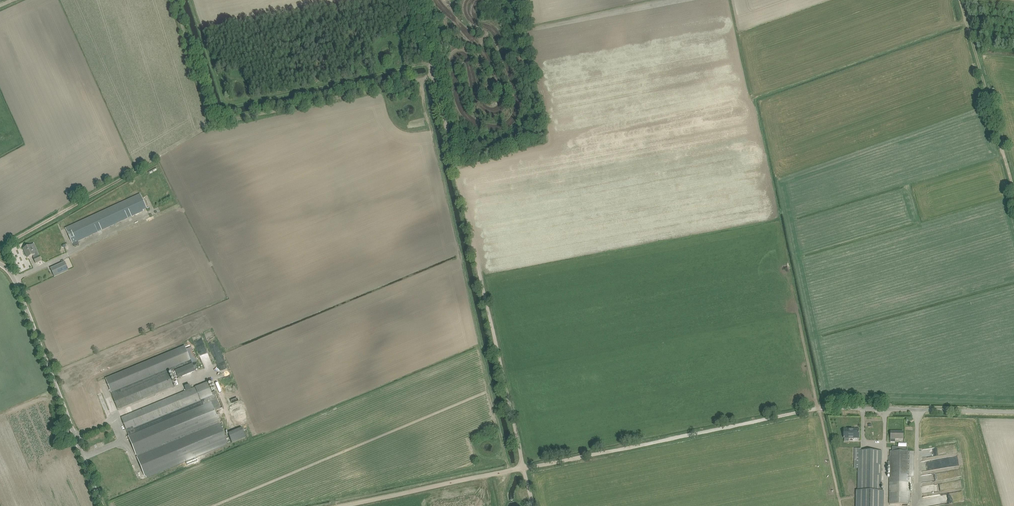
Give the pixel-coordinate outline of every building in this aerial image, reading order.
[(73,244),(147,209),(140,193),(65,228),(73,244)] [(28,246),(23,249),(27,258),(33,256),(34,258),(33,258),(36,263),(40,261),(42,260),(40,256),(34,243),(31,245),(28,246)] [(54,277),(69,270),(65,262),(50,268),(54,277)] [(185,346),(105,379),(118,409),(173,386),(173,387),(175,387),(174,386),(173,386),(168,373),(198,361),(192,347),(186,350),(185,346)] [(175,370),(179,378),(196,371),(193,363),(175,370)] [(186,391),(121,418),(129,436),(137,455),(137,457),(145,476),(146,478),(186,462),(187,465),(198,461),(196,457),(227,444),(227,443),(219,423),(218,422),(214,412),(215,411),(222,408),(216,391),(211,393),(207,382),(191,389),(189,385),(184,387),(186,391)] [(242,428),(228,433),(232,443),(246,437),(242,428)] [(844,434),(844,438),(844,441),(849,441),(849,438),(854,438),(859,438),(859,429),(844,429),(844,434)] [(895,439),(903,439),(903,431),(891,431),(891,442),(895,442),(895,439)] [(855,469),(859,469),(858,491),(855,491),(855,505),(883,505),(884,492),(881,491),(882,451),(861,450),(861,448),(855,448),(855,469)] [(889,504),(908,504),(909,480),(913,481),(914,451),(908,451),(908,448),(892,448),(892,451),(890,451),(889,504)]
